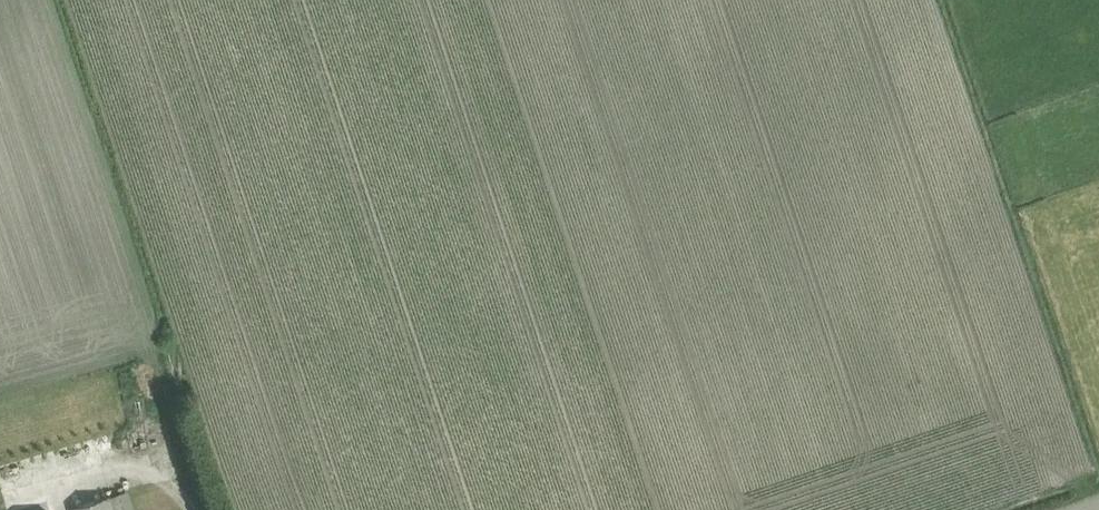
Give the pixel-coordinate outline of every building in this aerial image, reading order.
[(110,495),(72,507),(73,509),(135,509),(128,489),(110,495)]
